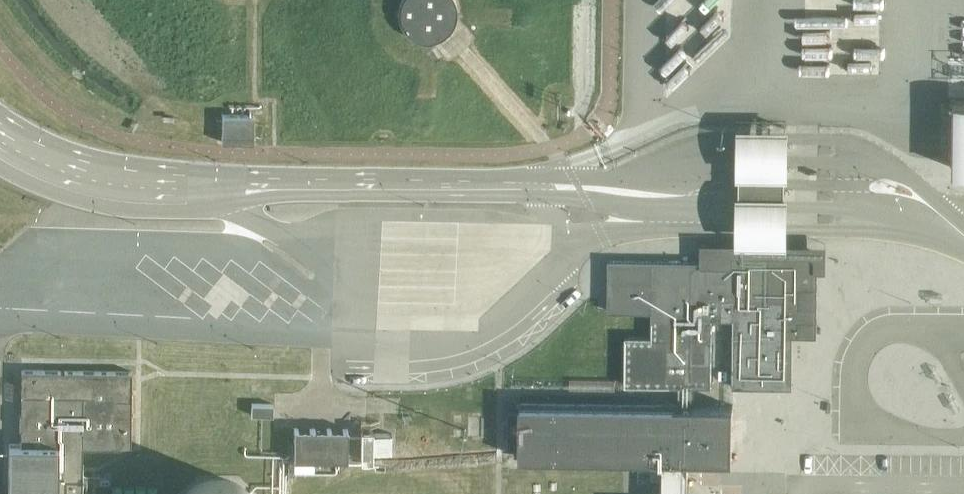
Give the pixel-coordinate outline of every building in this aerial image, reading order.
[(456,10),(455,5),(454,0),(398,0),(397,3),(397,9),(397,15),(399,21),(401,25),(405,30),(408,33),(413,36),(419,38),(425,39),(430,39),(435,38),(441,35),(446,32),(450,27),(453,22),(455,16),(456,10)] [(810,33),(863,35),(863,21),(811,18),(810,33)] [(830,65),(863,65),(864,40),(830,39),(830,65)] [(225,135),(260,135),(260,113),(225,113),(225,135)] [(738,131),(737,182),(740,182),(786,183),(789,183),(790,132),(756,131),(738,131)] [(740,182),(739,199),(785,200),(786,183),(740,182)] [(739,199),(736,199),(735,252),(789,253),(790,200),(785,200),(739,199)] [(678,386),(678,405),(687,406),(687,386),(709,386),(710,319),(732,319),(731,387),(783,387),(783,336),(815,336),(816,253),(789,253),(735,252),(715,252),(715,262),(607,260),(606,310),(650,311),(649,337),(624,336),(623,385),(678,386)] [(21,370),(20,444),(8,444),(7,493),(81,493),(82,446),(130,447),(131,371),(21,370)] [(518,411),(507,411),(506,450),(517,450),(517,458),(663,460),(689,460),(730,461),(731,406),(687,406),(678,405),(518,403),(518,411)] [(274,406),(252,405),(251,416),(273,417),(274,406)] [(347,428),(293,428),(293,458),(346,459),(347,428)] [(372,460),(372,429),(360,429),(360,460),(372,460)] [(391,433),(372,433),(372,451),(391,451),(391,433)] [(663,460),(663,493),(688,493),(689,460),(663,460)] [(801,466),(801,475),(825,476),(825,466),(801,466)] [(241,491),(228,485),(214,484),(201,487),(190,493),(244,493),(241,491)]
